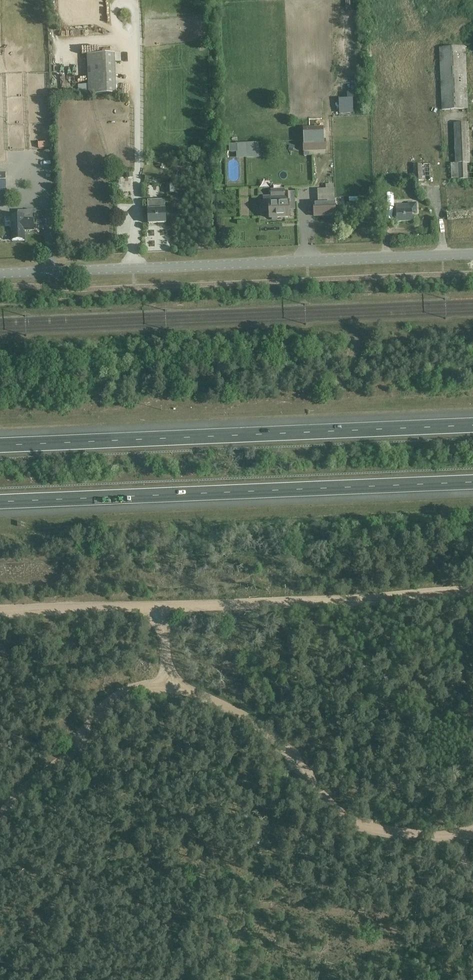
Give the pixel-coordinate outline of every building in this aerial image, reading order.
[(439,48),(442,111),(468,109),(465,47),(439,48)] [(87,56),(88,95),(117,94),(115,54),(87,56)] [(455,163),(450,163),(451,180),(472,179),(472,163),(470,163),(468,123),(453,124),(455,163)] [(323,126),(303,127),(303,140),(304,146),(324,145),(324,139),(323,126)] [(236,142),(236,143),(229,143),(229,151),(236,151),(237,157),(259,156),(259,141),(236,142)] [(307,149),(307,158),(330,158),(331,152),(321,151),(321,150),(307,149)] [(430,164),(413,165),(414,182),(431,181),(430,164)] [(263,210),(269,210),(269,218),(289,217),(289,203),(292,203),(292,192),(284,192),(284,189),(270,189),(270,196),(263,196),(263,210)] [(380,208),(394,207),(393,194),(380,194),(380,208)] [(166,223),(165,210),(165,199),(147,200),(148,224),(166,223)] [(336,217),(335,201),(313,202),(313,217),(336,217)] [(412,222),(412,212),(417,212),(416,202),(408,202),(408,206),(395,206),(396,223),(412,222)] [(18,216),(11,216),(12,241),(24,240),(24,230),(34,230),(34,220),(32,220),(32,211),(18,211),(18,216)]
